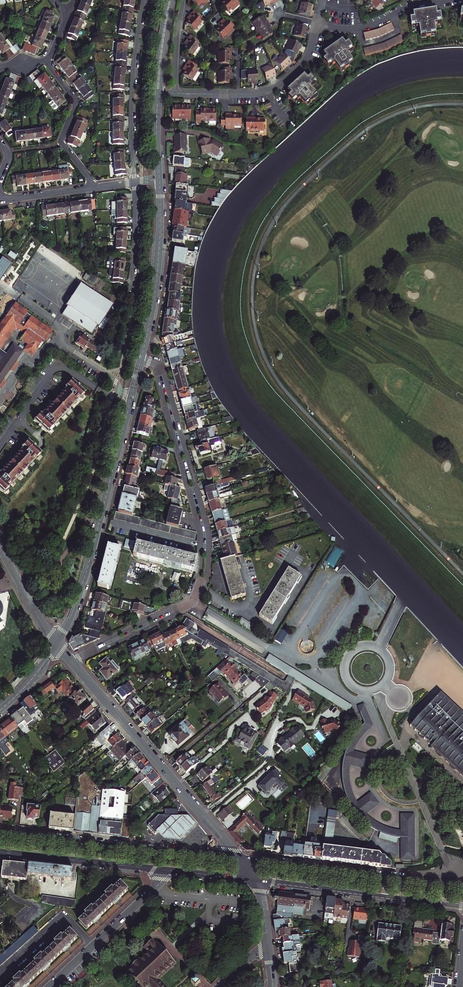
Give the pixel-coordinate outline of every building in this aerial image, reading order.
[(122,10),(133,12),(134,6),(133,5),(134,0),(124,0),(122,10)] [(220,3),(227,11),(231,8),(232,9),(239,4),(236,0),(223,0),(220,3)] [(270,1),(271,3),(275,1),(274,0),(260,0),(255,3),(254,7),(264,9),(265,4),(270,1)] [(311,14),(312,10),(310,9),(312,3),(301,0),(299,9),(299,11),(311,14)] [(380,0),(374,0),(371,2),(376,10),(383,5),(380,0)] [(74,15),(84,19),(89,8),(80,4),(77,9),(74,15)] [(200,19),(202,16),(195,9),(190,15),(191,17),(189,19),(186,22),(195,30),(202,21),(200,19)] [(41,22),(50,25),(53,18),(51,17),(52,13),(51,12),(45,10),(42,18),(38,16),(36,20),(41,22)] [(133,12),(122,10),(120,22),(130,24),(131,18),(132,18),(133,12)] [(437,11),(415,15),(416,20),(412,20),(413,26),(417,26),(417,28),(420,28),(422,36),(427,36),(427,38),(432,37),(432,35),(437,34),(436,25),(439,25),(438,22),(442,22),(441,16),(438,16),(437,11)] [(257,29),(268,21),(266,18),(264,19),(261,14),(251,20),(257,29)] [(70,26),(80,30),(84,19),(74,15),(72,21),(73,21),(70,26)] [(222,22),(219,25),(215,29),(221,36),(225,33),(226,34),(233,28),(224,18),(220,21),(222,22)] [(268,21),(257,29),(262,37),(272,32),(268,26),(270,25),(268,21)] [(47,33),(50,25),(41,22),(37,30),(47,33)] [(129,37),(130,30),(128,30),(130,24),(120,22),(118,35),(129,37)] [(308,29),(309,25),(296,22),(294,33),(305,35),(306,28),(308,29)] [(367,41),(371,40),(374,39),(378,38),(382,36),(383,36),(386,35),(389,33),(393,32),(396,30),(393,24),(390,25),(386,27),(383,28),(380,30),(376,31),(372,32),(369,33),(365,34),(367,41)] [(75,42),(80,30),(70,26),(68,32),(67,32),(65,37),(75,42)] [(34,38),(43,42),(47,33),(37,30),(34,38)] [(192,54),(199,45),(197,43),(197,42),(199,40),(191,34),(186,40),(188,42),(186,45),(184,47),(192,54)] [(380,45),(376,46),(372,47),(369,48),(365,49),(366,55),(370,54),(374,54),(378,53),(381,52),(385,51),(388,50),(389,49),(393,48),(396,46),(400,44),(403,43),(406,41),(403,35),(400,36),(397,38),(393,40),(390,41),(386,43),(385,44),(383,44),(380,45)] [(290,37),(289,39),(285,47),(295,52),(298,46),(300,47),(302,43),(290,37)] [(40,49),(43,42),(34,38),(31,46),(40,49)] [(126,48),(128,48),(128,42),(117,41),(116,53),(126,54),(126,48)] [(4,42),(0,45),(0,53),(2,55),(9,49),(4,42)] [(354,63),(349,55),(351,54),(350,52),(353,49),(350,44),(347,46),(344,42),(325,54),(328,59),(325,61),(329,66),(333,63),(334,66),(336,64),(341,71),(345,68),(346,70),(351,67),(350,65),(354,63)] [(220,50),(217,50),(217,61),(228,61),(228,57),(228,54),(230,54),(230,46),(220,46),(220,49),(220,50)] [(288,64),(291,61),(282,51),(280,53),(274,59),(281,67),(286,62),(288,64)] [(116,53),(115,65),(126,66),(127,60),(125,60),(126,54),(116,53)] [(59,67),(63,72),(71,66),(64,56),(55,63),(58,68),(59,67)] [(195,67),(197,64),(189,59),(185,65),(187,67),(185,69),(183,73),(192,78),(198,69),(195,67)] [(275,74),(269,62),(260,66),(264,76),(270,74),(271,76),(275,74)] [(124,72),(125,72),(126,66),(115,65),(114,77),(124,78),(124,72)] [(63,72),(67,76),(66,77),(69,82),(78,75),(71,66),(63,72)] [(230,66),(220,66),(220,69),(217,69),(217,81),(228,80),(228,77),(228,74),(231,73),(230,66)] [(252,81),(256,80),(255,67),(253,67),(245,68),(244,67),(242,67),(240,68),(240,75),(245,75),(245,79),(251,78),(252,81)] [(31,75),(28,77),(33,82),(39,89),(41,87),(49,81),(43,74),(41,75),(38,78),(36,80),(31,75)] [(86,85),(78,75),(69,82),(73,87),(74,86),(78,91),(86,85)] [(309,79),(308,78),(305,75),(289,90),(292,94),(290,96),(291,97),(294,101),(297,98),(299,100),(301,98),(307,104),(311,101),(312,102),(316,99),(315,97),(318,94),(312,88),(314,86),(313,84),(316,81),(312,76),(309,79)] [(124,78),(114,77),(112,90),(124,91),(124,84),(123,84),(124,78)] [(5,80),(2,88),(11,92),(14,84),(5,80)] [(54,88),(49,81),(41,87),(47,94),(54,88)] [(94,95),(86,85),(78,91),(82,96),(81,97),(85,102),(94,95)] [(2,88),(0,93),(0,96),(8,99),(11,92),(2,88)] [(52,101),(59,95),(54,88),(47,94),(52,101)] [(65,102),(59,95),(52,101),(49,103),(54,109),(55,109),(65,102)] [(122,101),(123,101),(123,95),(112,95),(112,108),(122,108),(122,101)] [(178,104),(172,104),(172,116),(175,116),(175,118),(175,119),(182,119),(182,118),(188,118),(191,118),(191,104),(184,104),(184,105),(178,105),(178,104)] [(112,120),(123,120),(123,114),(122,114),(122,108),(112,108),(112,120)] [(216,109),(211,109),(208,109),(208,108),(201,108),(201,111),(196,111),(196,121),(201,121),(201,119),(208,119),(208,120),(216,120),(216,109)] [(241,114),(236,114),(232,114),(232,112),(226,112),(226,116),(221,116),(221,124),(225,124),(225,127),(234,127),(234,124),(241,124),(241,114)] [(264,116),(255,116),(255,115),(246,115),(246,127),(250,127),(250,128),(264,128),(264,116)] [(73,129),(82,133),(87,121),(77,117),(75,123),(76,123),(73,129)] [(122,132),(122,126),(123,126),(123,120),(112,120),(113,132),(122,132)] [(40,130),(41,139),(50,138),(48,128),(40,130)] [(71,135),(70,134),(67,140),(68,140),(67,144),(76,148),(79,141),(83,142),(86,135),(82,133),(73,129),(71,135)] [(33,140),(41,139),(40,130),(31,131),(33,140)] [(23,132),(24,141),(33,140),(31,131),(23,132)] [(24,141),(23,132),(14,133),(15,143),(24,141)] [(122,132),(113,132),(113,144),(124,144),(124,138),(122,138),(122,132)] [(186,135),(174,136),(175,145),(176,145),(176,147),(175,147),(174,147),(174,153),(186,153),(186,135)] [(200,145),(203,155),(208,154),(208,153),(212,152),(218,156),(224,148),(214,141),(211,142),(209,141),(209,139),(199,142),(200,145)] [(210,139),(209,139),(209,141),(211,142),(214,141),(224,148),(224,147),(214,140),(211,140),(210,139)] [(123,156),(124,155),(123,149),(112,150),(114,163),(123,162),(123,156)] [(176,167),(185,167),(189,168),(190,159),(185,159),(174,158),(173,166),(176,167)] [(126,174),(125,168),(124,168),(123,162),(114,163),(115,175),(126,174)] [(58,171),(59,181),(62,181),(68,180),(68,177),(70,177),(71,177),(70,170),(69,170),(68,165),(58,167),(58,171)] [(176,167),(175,174),(176,174),(184,175),(185,167),(176,167)] [(49,172),(51,182),(57,181),(59,181),(58,171),(49,172)] [(49,172),(41,174),(42,183),(45,183),(51,182),(49,172)] [(32,175),(34,184),(39,184),(42,183),(41,174),(32,175)] [(176,174),(175,186),(177,186),(186,187),(187,175),(184,175),(176,174)] [(24,176),(25,186),(28,185),(34,184),(32,175),(24,176)] [(25,186),(24,176),(11,178),(12,184),(14,184),(16,184),(17,187),(22,186),(25,186)] [(186,187),(177,186),(175,203),(176,203),(186,204),(187,204),(189,187),(186,187)] [(214,206),(221,207),(222,197),(227,198),(228,190),(221,190),(220,197),(215,197),(214,206)] [(126,204),(127,204),(127,198),(116,198),(116,202),(111,202),(111,210),(126,210),(126,204)] [(78,202),(80,212),(92,211),(91,200),(84,200),(85,201),(78,202)] [(66,203),(67,214),(80,212),(78,202),(72,203),(72,202),(66,203)] [(54,206),(55,216),(67,214),(66,203),(62,203),(59,204),(60,205),(54,206)] [(175,211),(185,213),(186,204),(176,203),(175,211)] [(48,206),(48,205),(41,206),(43,217),(55,216),(54,206),(48,206)] [(1,211),(2,221),(15,219),(14,212),(11,213),(10,210),(1,211)] [(126,210),(111,210),(111,216),(115,216),(115,219),(117,219),(117,223),(123,223),(128,223),(128,217),(126,217),(126,210)] [(175,226),(185,228),(187,228),(189,213),(185,213),(175,211),(173,226),(175,226)] [(174,234),(185,235),(185,228),(175,226),(174,234)] [(126,235),(127,234),(127,228),(113,228),(113,236),(116,236),(116,240),(126,241),(126,235)] [(185,235),(174,234),(173,242),(184,243),(185,239),(185,236),(185,235)] [(126,241),(116,240),(115,253),(126,253),(127,247),(126,247),(126,241)] [(187,251),(176,250),(174,265),(185,267),(187,251)] [(2,258),(0,260),(0,280),(11,265),(2,258)] [(126,259),(115,258),(113,270),(123,271),(124,265),(125,265),(126,259)] [(184,271),(185,267),(174,265),(172,276),(182,278),(182,277),(183,271),(184,271)] [(123,278),(123,271),(113,270),(112,283),(123,284),(124,278),(123,278)] [(182,278),(172,276),(171,285),(182,286),(183,278),(182,278)] [(65,305),(67,306),(61,314),(91,334),(97,326),(98,327),(112,305),(80,284),(65,305)] [(182,286),(171,285),(170,293),(170,294),(181,295),(182,286)] [(169,302),(180,304),(182,295),(181,295),(170,294),(169,302)] [(169,302),(168,311),(178,313),(179,313),(180,304),(169,302)] [(45,331),(47,328),(27,314),(28,313),(16,304),(15,303),(13,306),(8,314),(7,315),(15,321),(43,341),(45,342),(50,335),(45,331)] [(177,321),(178,313),(168,311),(166,311),(165,319),(177,321)] [(6,354),(0,350),(7,341),(3,338),(15,321),(7,315),(0,325),(0,363),(6,354)] [(180,322),(177,321),(165,319),(163,335),(163,340),(173,337),(173,334),(174,328),(178,329),(179,328),(180,322)] [(26,341),(25,343),(36,351),(38,348),(39,349),(42,344),(41,343),(43,341),(15,321),(3,338),(7,341),(15,328),(24,334),(23,335),(24,335),(25,336),(25,337),(26,338),(26,339),(26,340),(26,341)] [(92,351),(96,345),(80,334),(75,343),(83,348),(84,346),(92,351)] [(165,346),(179,343),(177,336),(173,337),(163,340),(165,346)] [(167,353),(178,350),(177,347),(182,345),(181,342),(179,343),(165,346),(167,353)] [(32,356),(36,351),(25,343),(21,349),(32,356)] [(6,354),(0,363),(0,389),(1,389),(5,383),(5,381),(4,378),(8,371),(12,371),(13,372),(18,364),(17,363),(16,360),(22,352),(22,351),(13,345),(6,354)] [(172,371),(182,368),(181,363),(180,363),(179,358),(183,357),(181,350),(182,350),(182,349),(181,349),(178,350),(167,353),(172,371)] [(177,391),(188,388),(182,368),(172,371),(177,391)] [(43,431),(45,432),(46,431),(50,427),(54,423),(56,420),(59,417),(64,412),(68,407),(72,404),(74,401),(77,398),(82,393),(83,392),(78,387),(75,385),(70,380),(69,381),(65,386),(64,387),(65,388),(54,400),(55,401),(52,404),(51,403),(40,415),(39,414),(37,415),(34,419),(32,420),(37,425),(40,428),(43,431)] [(180,402),(195,398),(192,386),(188,388),(177,391),(180,402)] [(146,397),(143,408),(156,411),(157,406),(154,405),(155,400),(146,397)] [(182,409),(195,405),(196,405),(195,402),(196,402),(195,398),(180,402),(182,409)] [(184,416),(195,413),(197,413),(195,405),(182,409),(184,416)] [(143,408),(141,416),(154,419),(155,420),(157,412),(156,411),(143,408)] [(185,422),(199,419),(201,418),(200,415),(195,416),(195,413),(184,416),(185,422)] [(141,416),(139,426),(148,428),(151,429),(154,419),(141,416)] [(199,419),(185,422),(188,431),(201,427),(199,419)] [(148,428),(139,426),(137,433),(146,435),(148,428)] [(200,443),(213,439),(210,428),(197,432),(200,443)] [(213,439),(200,443),(201,447),(197,448),(196,449),(196,450),(196,451),(197,451),(198,451),(199,456),(212,452),(210,447),(215,446),(214,444),(218,443),(217,438),(213,439)] [(2,493),(3,491),(7,487),(10,483),(13,481),(16,477),(21,472),(25,468),(28,464),(31,461),(34,458),(38,453),(39,452),(38,451),(34,448),(32,445),(27,440),(25,442),(22,446),(20,447),(22,449),(11,460),(12,461),(9,465),(8,464),(0,472),(0,491),(2,493)] [(135,443),(133,450),(143,453),(144,453),(146,445),(135,443)] [(151,458),(158,460),(161,450),(154,448),(151,458)] [(143,453),(133,450),(130,459),(131,459),(141,462),(143,453)] [(162,461),(166,462),(169,452),(161,450),(158,460),(162,461)] [(139,470),(141,462),(131,459),(129,468),(139,470)] [(156,470),(155,474),(167,477),(174,479),(175,474),(160,470),(162,461),(158,460),(156,470)] [(128,467),(126,475),(137,477),(138,474),(140,474),(141,471),(139,470),(129,468),(128,467)] [(220,479),(216,467),(204,470),(204,471),(203,472),(204,475),(205,476),(206,479),(207,480),(208,481),(209,481),(212,480),(212,482),(214,481),(216,486),(228,482),(231,481),(230,478),(221,480),(221,478),(220,479)] [(137,477),(126,475),(123,487),(125,487),(141,491),(142,488),(135,484),(137,477)] [(167,477),(165,485),(170,486),(175,487),(177,480),(174,479),(167,477)] [(205,489),(206,495),(217,492),(223,490),(222,487),(229,485),(228,482),(216,486),(205,489)] [(175,487),(170,486),(167,498),(170,499),(172,503),(171,508),(179,510),(180,502),(184,503),(185,499),(178,497),(180,489),(175,487)] [(125,487),(123,495),(137,499),(139,499),(141,491),(125,487)] [(206,495),(209,503),(229,496),(232,496),(231,491),(218,495),(217,492),(206,495)] [(119,512),(132,516),(136,499),(137,499),(123,495),(119,512)] [(229,496),(209,503),(211,513),(221,510),(219,503),(222,502),(228,500),(228,499),(230,499),(229,496)] [(178,527),(182,511),(179,510),(171,508),(167,524),(178,527)] [(221,510),(211,513),(215,525),(229,521),(226,510),(224,510),(224,509),(221,510)] [(178,527),(167,524),(149,520),(132,516),(119,512),(116,511),(114,519),(195,539),(197,532),(178,527)] [(215,525),(217,532),(231,528),(229,521),(215,525)] [(231,528),(217,532),(219,539),(230,536),(237,534),(235,528),(233,529),(233,528),(231,528)] [(230,536),(219,539),(221,546),(221,545),(232,542),(230,536)] [(221,545),(225,560),(235,557),(240,556),(236,541),(232,542),(221,545)] [(193,571),(196,558),(182,555),(151,547),(137,543),(133,555),(193,571)] [(111,589),(121,549),(109,546),(100,579),(98,586),(111,589)] [(225,560),(220,561),(231,599),(246,595),(243,587),(244,587),(243,583),(242,583),(238,569),(239,568),(238,565),(237,565),(235,557),(225,560)] [(299,579),(287,571),(257,618),(270,626),(299,579)] [(106,605),(108,597),(96,593),(94,602),(106,605)] [(92,609),(97,611),(106,613),(108,605),(106,605),(94,602),(92,609)] [(145,606),(134,603),(132,611),(143,614),(145,606)] [(92,629),(90,636),(99,638),(106,613),(97,611),(94,622),(90,621),(89,628),(92,629)] [(254,626),(251,624),(249,622),(245,620),(242,618),(239,624),(242,626),(245,628),(248,630),(251,631),(253,633),(257,627),(254,626)] [(192,628),(195,624),(186,619),(181,627),(194,635),(196,631),(192,628)] [(181,627),(175,630),(180,640),(182,644),(192,640),(201,645),(203,641),(196,636),(194,635),(181,627)] [(280,629),(273,640),(280,644),(287,633),(280,629)] [(175,630),(168,634),(173,644),(175,648),(179,646),(177,642),(180,640),(175,630)] [(200,630),(196,636),(203,641),(207,643),(230,656),(260,675),(271,681),(284,689),(289,692),(297,679),(289,674),(286,680),(283,680),(229,648),(229,647),(200,630)] [(74,650),(99,638),(90,636),(83,640),(80,634),(74,633),(69,643),(74,650)] [(160,633),(150,638),(155,648),(161,645),(160,643),(164,641),(161,637),(160,633)] [(173,644),(168,634),(161,637),(164,641),(166,647),(173,644)] [(150,650),(144,639),(129,647),(134,658),(150,650)] [(107,680),(119,670),(112,661),(110,663),(106,659),(100,664),(104,668),(100,672),(107,680)] [(227,659),(217,667),(221,671),(222,670),(225,674),(227,673),(232,679),(236,684),(239,681),(242,685),(246,682),(248,680),(245,676),(244,677),(237,669),(238,668),(235,664),(234,665),(231,662),(230,663),(227,659)] [(255,679),(263,688),(271,681),(260,675),(255,679)] [(144,682),(147,686),(156,679),(150,677),(144,682)] [(62,691),(69,699),(77,693),(74,688),(73,689),(71,686),(72,685),(69,681),(68,682),(66,679),(57,687),(56,686),(54,687),(50,682),(42,688),(47,694),(55,688),(59,693),(62,691)] [(217,687),(212,682),(207,686),(211,692),(210,693),(212,695),(211,695),(211,697),(213,699),(216,700),(220,705),(224,701),(225,703),(230,698),(229,697),(225,692),(224,693),(222,690),(224,688),(220,685),(217,687)] [(125,687),(124,686),(116,693),(123,700),(134,691),(128,684),(125,687)] [(306,697),(308,695),(300,690),(294,700),(301,704),(301,703),(306,707),(307,712),(313,711),(313,710),(315,710),(316,710),(314,702),(310,699),(306,697)] [(86,700),(79,691),(77,693),(69,699),(68,700),(75,709),(86,700)] [(259,712),(278,695),(271,691),(268,697),(266,696),(264,700),(263,700),(262,702),(261,703),(261,702),(260,702),(254,706),(258,710),(257,710),(258,711),(259,712)] [(439,694),(419,716),(409,726),(433,747),(432,748),(462,777),(462,715),(439,694)] [(271,708),(270,708),(270,707),(271,706),(272,706),(278,695),(259,712),(260,714),(262,714),(266,711),(267,712),(271,708)] [(31,714),(32,712),(31,710),(37,705),(30,697),(20,705),(24,709),(36,725),(38,723),(31,714)] [(136,716),(145,708),(141,704),(140,705),(134,698),(126,704),(136,716)] [(83,717),(86,721),(95,713),(93,712),(95,711),(90,705),(82,712),(85,715),(83,717)] [(367,758),(350,753),(352,749),(354,745),(356,741),(358,738),(361,734),(364,731),(367,728),(370,725),(361,705),(357,707),(364,724),(361,727),(358,730),(356,733),(353,736),(351,740),(349,744),(347,747),(346,751),(344,755),(343,759),(343,764),(342,768),(342,772),(342,776),(342,780),(343,785),(348,784),(347,778),(347,773),(347,767),(348,762),(364,767),(367,758)] [(141,722),(149,716),(145,711),(147,709),(146,707),(145,708),(136,716),(141,722)] [(37,727),(36,725),(24,709),(18,713),(28,725),(31,723),(34,727),(35,726),(36,728),(37,727)] [(95,713),(86,721),(96,732),(106,724),(97,712),(95,713)] [(12,718),(19,727),(22,725),(25,728),(28,725),(18,713),(12,718)] [(146,728),(156,720),(151,714),(149,716),(141,722),(146,728)] [(19,727),(12,718),(0,727),(0,729),(7,738),(20,728),(19,727)] [(151,734),(163,724),(158,718),(156,720),(146,728),(151,734)] [(337,721),(334,720),(328,722),(327,719),(321,721),(322,723),(321,723),(323,732),(325,731),(325,734),(329,733),(329,732),(333,731),(337,734),(341,728),(340,727),(343,723),(339,721),(338,722),(337,721)] [(178,745),(192,733),(183,722),(168,735),(178,745)] [(280,745),(287,740),(288,742),(291,739),(289,737),(296,732),(290,724),(288,726),(286,724),(282,727),(284,729),(279,733),(278,731),(274,734),(276,736),(274,738),(280,745)] [(245,727),(241,725),(232,741),(238,744),(239,744),(234,741),(242,727),(248,730),(248,729),(256,733),(248,748),(242,745),(242,746),(248,749),(257,733),(250,729),(250,728),(246,726),(245,727)] [(114,732),(108,726),(95,738),(103,747),(105,746),(108,743),(114,738),(112,737),(113,736),(111,734),(114,732)] [(242,745),(248,748),(256,733),(248,729),(248,730),(242,727),(234,741),(239,744),(238,744),(239,745),(241,746),(242,746),(242,745)] [(7,738),(0,729),(0,750),(1,749),(7,756),(11,752),(6,745),(10,742),(7,738)] [(122,741),(117,736),(114,738),(108,743),(113,749),(122,741)] [(120,762),(126,757),(131,753),(122,741),(113,749),(111,751),(120,762)] [(113,749),(108,743),(105,746),(110,752),(111,751),(113,749)] [(265,748),(259,743),(255,749),(261,754),(265,748)] [(130,763),(140,755),(135,749),(131,753),(126,757),(130,763)] [(55,751),(50,755),(48,756),(55,765),(62,759),(55,751)] [(135,769),(145,761),(140,755),(130,763),(128,765),(130,767),(132,765),(135,769)] [(189,761),(184,756),(176,762),(181,768),(189,761)] [(186,774),(199,762),(194,757),(189,761),(181,768),(186,774)] [(149,766),(145,761),(135,769),(133,770),(138,776),(139,775),(142,773),(149,766)] [(330,768),(326,765),(314,784),(334,805),(338,801),(321,783),(330,768)] [(149,766),(142,773),(146,778),(154,772),(149,766)] [(217,771),(215,769),(211,773),(206,767),(197,775),(202,782),(209,776),(210,777),(217,771)] [(272,771),(258,786),(265,793),(272,786),(274,788),(278,784),(284,790),(288,787),(272,771)] [(151,786),(160,779),(154,772),(146,778),(145,779),(151,786)] [(77,799),(76,806),(75,817),(74,832),(98,835),(103,791),(101,789),(95,783),(85,773),(80,777),(77,799)] [(156,790),(164,783),(161,780),(154,787),(156,790)] [(211,785),(207,780),(201,784),(202,785),(201,786),(211,798),(209,799),(212,802),(219,796),(216,793),(214,795),(208,787),(211,785)] [(22,797),(23,788),(16,788),(16,784),(11,783),(10,787),(8,800),(18,801),(19,796),(22,797)] [(164,788),(166,786),(164,783),(156,790),(152,793),(159,802),(168,794),(164,788)] [(348,787),(344,788),(345,791),(346,794),(347,798),(348,801),(350,804),(352,807),(354,810),(356,813),(358,816),(360,818),(363,821),(365,823),(368,825),(371,827),(374,829),(377,831),(379,826),(375,824),(370,821),(366,817),(363,813),(376,803),(370,796),(357,806),(354,801),(352,797),(350,792),(348,787)] [(108,791),(103,791),(98,835),(128,838),(130,819),(123,818),(126,792),(122,790),(118,793),(108,791)] [(294,798),(291,795),(284,801),(287,804),(294,798)] [(65,805),(68,805),(73,806),(76,806),(77,799),(73,799),(69,798),(66,798),(65,805)] [(234,812),(228,805),(217,814),(223,821),(234,812)] [(34,819),(39,820),(40,811),(41,807),(28,806),(27,812),(28,812),(27,819),(33,820),(34,819)] [(0,811),(0,816),(3,817),(3,818),(11,819),(12,808),(4,807),(4,809),(0,808),(0,811)] [(173,816),(178,816),(178,809),(165,809),(165,816),(159,816),(148,826),(155,833),(155,834),(156,834),(156,833),(157,832),(172,817),(173,817),(173,816)] [(340,811),(328,810),(323,846),(332,847),(332,844),(335,817),(339,818),(343,814),(340,811)] [(74,832),(75,817),(51,814),(49,829),(74,832)] [(228,832),(239,844),(242,842),(234,833),(245,824),(256,836),(264,830),(254,818),(252,820),(247,814),(242,818),(243,819),(228,832)] [(376,849),(343,814),(339,818),(362,842),(366,843),(365,852),(375,853),(376,849)] [(172,817),(157,832),(164,838),(180,840),(192,829),(196,825),(188,816),(183,816),(178,816),(173,816),(173,817),(172,817)] [(400,838),(403,838),(403,857),(412,857),(412,816),(403,816),(403,833),(397,832),(392,831),(387,830),(382,828),(380,832),(383,833),(385,834),(388,835),(391,836),(394,837),(397,837),(400,838)] [(285,838),(283,855),(292,856),(294,840),(295,833),(286,832),(285,838)] [(271,836),(265,835),(264,847),(271,848),(271,845),(274,845),(275,839),(276,834),(272,833),(271,836)] [(294,840),(292,856),(303,857),(304,846),(305,843),(302,843),(302,841),(294,840)] [(309,846),(304,846),(303,857),(314,859),(316,845),(310,844),(309,846)] [(316,845),(314,859),(322,860),(323,846),(316,845)] [(322,860),(341,862),(343,849),(332,847),(323,846),(322,860)] [(361,851),(350,850),(343,849),(341,862),(361,864),(363,851),(361,851)] [(375,853),(365,852),(363,851),(361,864),(380,867),(381,857),(379,854),(375,853)] [(381,857),(380,867),(395,869),(381,854),(379,854),(381,857)] [(28,865),(2,862),(1,877),(27,880),(27,875),(28,865)] [(28,865),(27,875),(53,878),(53,879),(62,880),(62,879),(73,880),(74,870),(28,865)] [(86,914),(79,921),(87,930),(128,890),(120,882),(113,889),(112,888),(105,894),(106,895),(92,908),(91,907),(84,913),(86,914)] [(281,920),(289,919),(290,919),(292,919),(293,915),(303,916),(304,909),(309,910),(311,897),(279,892),(279,895),(277,895),(275,896),(275,897),(274,897),(272,899),(274,901),(278,902),(276,916),(281,916),(281,920)] [(42,896),(41,903),(55,906),(74,908),(75,900),(42,896)] [(326,899),(325,912),(328,912),(328,917),(333,918),(335,900),(326,899)] [(343,901),(335,900),(333,918),(348,920),(350,906),(344,905),(342,905),(343,903),(343,901)] [(368,921),(369,908),(364,908),(363,910),(354,908),(353,919),(368,921)] [(281,920),(274,921),(275,931),(277,931),(289,929),(288,923),(290,923),(290,919),(289,919),(281,920)] [(413,942),(421,943),(421,939),(424,939),(424,940),(432,941),(432,942),(432,943),(432,944),(433,944),(439,945),(439,941),(440,933),(434,932),(434,931),(427,930),(426,930),(425,931),(423,931),(423,929),(422,929),(422,928),(423,922),(415,921),(414,929),(413,929),(412,935),(414,935),(413,942)] [(440,933),(439,941),(449,942),(450,938),(452,939),(452,931),(451,931),(451,927),(447,926),(447,924),(442,923),(440,933)] [(400,927),(379,924),(377,940),(385,941),(386,937),(399,939),(400,927)] [(38,932),(33,926),(24,935),(1,955),(0,956),(0,965),(38,932)] [(289,929),(277,931),(278,934),(279,934),(279,939),(283,938),(292,937),(291,929),(289,929)] [(77,938),(69,930),(62,937),(61,935),(54,942),(55,943),(42,956),(40,954),(34,961),(35,962),(22,975),(20,973),(14,980),(15,981),(8,986),(25,986),(77,938)] [(365,943),(366,936),(359,935),(358,942),(356,942),(354,942),(351,941),(350,943),(349,949),(348,949),(347,956),(359,958),(361,943),(365,943)] [(292,937),(283,938),(283,944),(299,942),(298,936),(292,937)] [(126,970),(143,986),(165,986),(159,979),(176,963),(157,941),(156,942),(152,939),(144,947),(147,951),(126,970)] [(299,942),(283,944),(284,949),(282,949),(283,954),(293,953),(296,953),(297,952),(296,947),(300,947),(299,942)] [(294,957),(293,953),(283,954),(284,964),(289,964),(290,974),(298,973),(296,957),(294,957)] [(434,975),(433,986),(446,986),(447,979),(441,978),(441,977),(440,975),(439,975),(439,971),(436,970),(435,975),(434,975)] [(200,982),(195,978),(191,982),(195,986),(200,982)]
